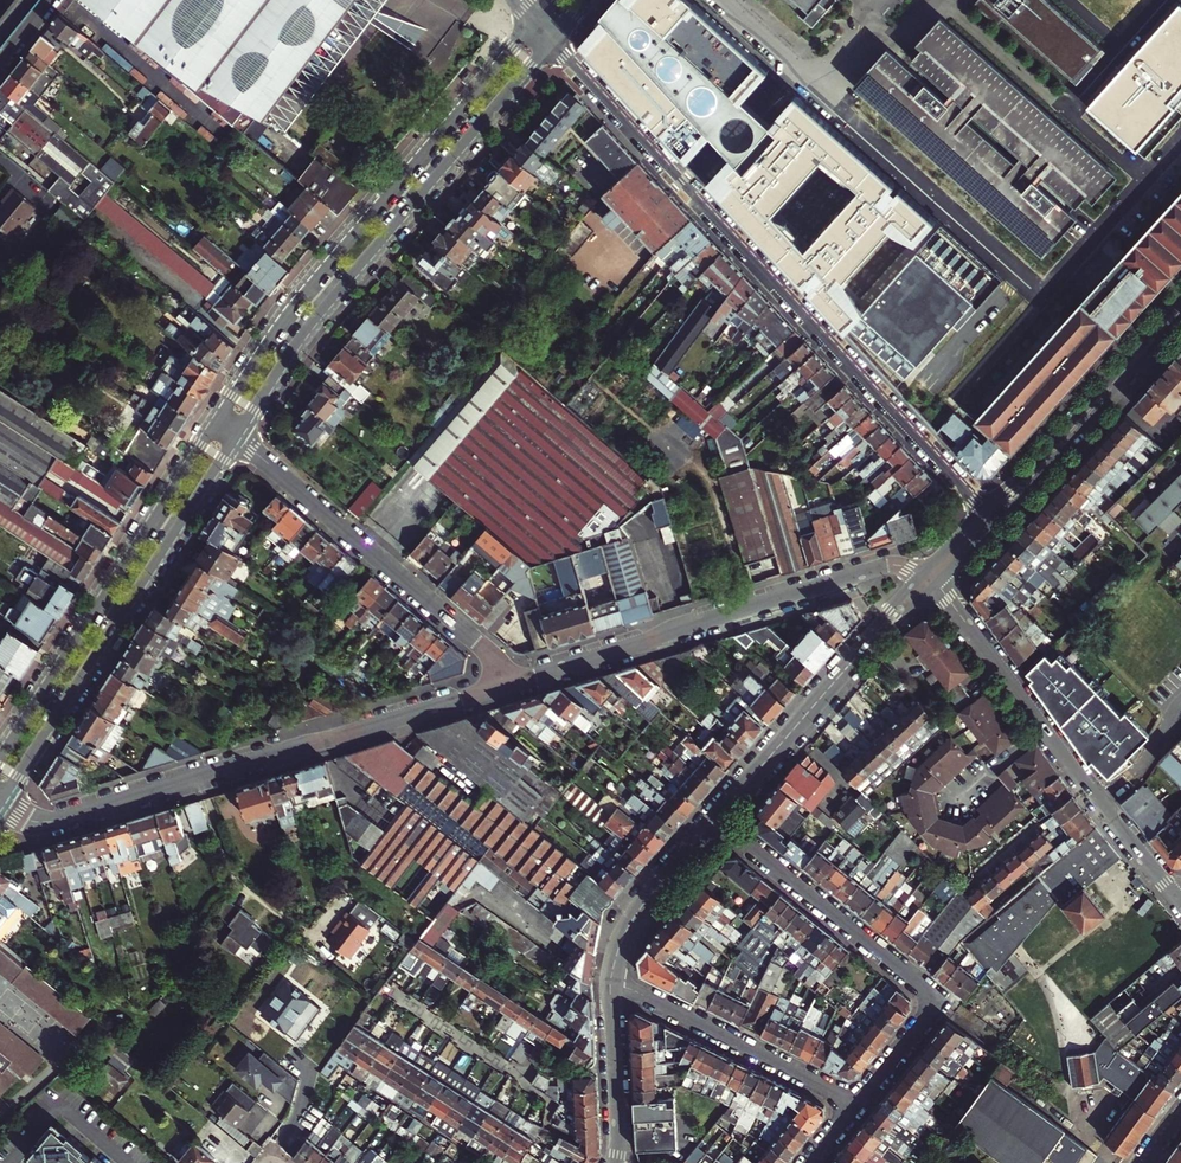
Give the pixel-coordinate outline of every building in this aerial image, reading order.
[(246,130),(330,25),(354,44),(371,22),(365,17),(374,6),(380,11),(389,0),(82,0),(246,130)] [(593,37),(597,42),(587,52),(686,162),(716,131),(747,98),(776,68),(697,0),(624,0),(593,37)] [(810,13),(804,20),(811,26),(813,28),(837,0),(795,0),(810,13)] [(969,1),(996,25),(1003,17),(1076,82),(1104,51),(1048,0),(970,0),(969,1)] [(1089,108),(1137,151),(1180,102),(1180,5),(1089,108)] [(103,62),(109,56),(61,16),(59,13),(49,25),(102,70),(106,65),(103,62)] [(1074,218),(1116,176),(941,16),(917,42),(921,47),(905,66),(885,49),(861,76),(852,86),(1041,256),(1051,244),(1074,218)] [(57,43),(44,32),(42,35),(55,46),(57,43)] [(51,60),(60,50),(55,46),(42,35),(36,42),(50,53),(44,60),(47,63),(49,64),(51,60)] [(44,60),(50,53),(36,42),(31,49),(44,60)] [(61,74),(55,69),(49,64),(47,63),(44,60),(31,49),(13,72),(42,97),(61,74)] [(30,111),(32,108),(42,97),(13,72),(2,86),(27,108),(30,111)] [(2,86),(0,89),(0,124),(1,125),(8,131),(27,108),(2,86)] [(138,100),(141,103),(151,92),(147,89),(138,100)] [(544,158),(573,125),(622,178),(640,162),(578,94),(576,95),(571,91),(565,99),(564,97),(553,110),(555,111),(550,117),(548,116),(543,122),(544,123),(539,130),(537,128),(532,134),(534,136),(527,143),(544,158)] [(153,135),(164,121),(172,110),(151,92),(147,96),(150,98),(142,107),(149,113),(141,122),(140,121),(130,133),(145,146),(153,135)] [(753,169),(744,160),(717,189),(851,325),(869,306),(848,284),(902,221),(920,238),(940,216),(801,94),(775,124),(784,132),(753,169)] [(747,98),(716,131),(744,160),(753,169),(784,132),(775,124),(747,98)] [(30,111),(27,108),(8,131),(37,155),(56,133),(30,111)] [(160,137),(161,138),(171,127),(164,121),(153,135),(158,140),(160,137)] [(361,189),(349,180),(367,158),(355,150),(357,147),(332,128),(312,153),(318,157),(299,181),(308,188),(330,207),(339,215),(361,189)] [(91,162),(56,133),(37,155),(61,176),(72,185),(82,173),(91,162)] [(145,146),(150,150),(158,140),(153,135),(145,146)] [(551,183),(561,172),(544,158),(527,143),(526,142),(514,156),(538,177),(545,183),(547,180),(551,183)] [(379,156),(384,160),(391,153),(385,148),(379,156)] [(525,192),(538,177),(514,156),(512,158),(509,156),(501,164),(505,167),(501,171),(525,192)] [(115,183),(91,162),(82,173),(93,182),(83,194),(72,185),(61,176),(49,190),(64,203),(78,215),(85,221),(97,207),(96,206),(105,195),(115,183)] [(693,219),(640,162),(622,178),(604,195),(615,207),(603,218),(611,226),(614,229),(625,218),(657,252),(693,219)] [(526,193),(525,192),(501,171),(499,173),(497,171),(494,171),(489,178),(489,180),(492,182),(487,188),(512,210),(526,193)] [(13,188),(2,201),(4,203),(0,208),(0,227),(12,236),(36,207),(13,188)] [(289,210),(312,229),(330,207),(308,188),(289,210)] [(501,223),(512,210),(487,188),(475,202),(501,223)] [(207,298),(216,287),(105,195),(96,206),(97,207),(207,298)] [(1134,250),(1074,318),(1062,331),(980,423),(982,425),(1013,453),(1095,362),(1180,267),(1180,197),(1134,250)] [(513,234),(501,223),(475,202),(472,199),(460,213),(463,215),(494,241),(499,234),(507,241),(513,234)] [(303,238),(312,229),(289,210),(280,202),(274,209),(265,202),(263,204),(275,214),(303,238)] [(64,231),(78,215),(64,203),(64,204),(51,219),(64,231)] [(290,254),(303,238),(275,214),(261,229),(290,254)] [(496,243),(494,241),(463,215),(458,220),(456,218),(448,227),(476,252),(482,245),(489,250),(496,243)] [(282,263),(290,254),(261,229),(249,219),(247,221),(257,229),(251,236),(261,245),(265,248),(268,251),(282,263)] [(667,263),(676,254),(703,230),(693,219),(657,252),(667,263)] [(851,325),(908,376),(955,324),(960,329),(1006,278),(944,223),(869,306),(851,325)] [(481,255),(476,252),(448,227),(436,241),(439,244),(437,246),(460,265),(468,256),(475,262),(481,255)] [(675,275),(713,241),(703,230),(676,254),(680,259),(670,268),(672,272),(662,284),(666,287),(675,275)] [(685,290),(704,269),(723,252),(713,241),(675,275),(684,284),(682,286),(685,290)] [(261,307),(272,293),(246,271),(234,261),(213,243),(202,257),(225,276),(254,301),(261,307)] [(246,271),(272,293),(291,271),(282,263),(268,251),(265,248),(261,245),(257,249),(247,261),(252,264),(246,271)] [(458,280),(454,277),(462,267),(460,265),(437,246),(429,255),(427,253),(419,262),(434,276),(432,279),(448,292),(458,280)] [(670,376),(711,320),(726,301),(745,275),(723,252),(704,269),(715,282),(655,363),(670,376)] [(530,272),(535,276),(547,263),(541,258),(530,272)] [(531,281),(535,276),(530,272),(529,271),(525,275),(531,281)] [(431,308),(439,300),(407,273),(370,317),(389,333),(419,298),(431,308)] [(733,308),(739,313),(757,288),(745,275),(726,301),(711,320),(716,324),(724,315),(726,316),(733,308)] [(235,324),(254,301),(225,276),(216,287),(207,298),(209,300),(205,305),(211,311),(209,314),(225,327),(231,320),(235,324)] [(499,290),(504,284),(496,277),(491,283),(499,290)] [(746,334),(749,330),(770,302),(757,288),(739,313),(732,322),(740,328),(732,339),(739,344),(746,334)] [(757,339),(780,314),(770,302),(749,330),(754,336),(757,339)] [(228,359),(236,346),(195,312),(187,306),(177,319),(204,340),(228,359)] [(770,354),(796,330),(780,314),(757,339),(770,354)] [(353,338),(370,352),(386,335),(389,337),(391,335),(389,333),(370,317),(352,337),(353,338)] [(158,324),(166,330),(171,323),(164,318),(158,324)] [(220,371),(228,359),(204,340),(199,345),(171,323),(166,330),(185,345),(220,371)] [(796,330),(770,354),(780,364),(806,341),(796,330)] [(389,337),(386,335),(370,352),(375,356),(390,338),(392,336),(391,335),(389,337)] [(646,376),(655,363),(636,347),(624,336),(613,348),(646,376)] [(359,388),(352,382),(375,356),(370,352),(353,338),(345,348),(346,349),(332,365),(331,364),(324,372),(330,376),(352,395),(359,388)] [(783,369),(790,376),(816,352),(806,341),(780,364),(772,372),(774,374),(777,372),(778,374),(783,369)] [(210,387),(210,386),(220,371),(185,345),(177,358),(173,356),(172,356),(171,356),(163,369),(166,371),(203,398),(210,387)] [(672,524),(661,488),(653,482),(565,405),(503,351),(409,461),(488,529),(532,566),(600,545),(630,536),(624,527),(644,506),(652,501),(656,511),(653,512),(658,528),(661,527),(672,524)] [(795,391),(803,384),(826,363),(816,352),(790,376),(794,381),(777,396),(783,402),(795,391)] [(1179,356),(1172,363),(1180,371),(1180,358),(1179,356)] [(711,412),(684,388),(677,382),(670,376),(655,363),(646,376),(717,439),(727,426),(720,420),(711,412)] [(795,412),(813,395),(836,374),(826,363),(803,384),(807,389),(799,396),(801,398),(791,408),(795,412)] [(1172,409),(1180,399),(1180,371),(1172,363),(1149,389),(1169,406),(1172,409)] [(192,416),(203,398),(166,371),(152,390),(161,396),(169,401),(192,416)] [(813,395),(823,406),(846,385),(836,374),(813,395)] [(344,407),(343,406),(352,395),(330,376),(317,391),(319,393),(309,405),(331,424),(335,427),(344,416),(345,410),(343,408),(344,407)] [(795,391),(799,396),(807,389),(803,384),(795,391)] [(826,421),(840,407),(855,394),(846,385),(823,406),(815,414),(820,419),(810,428),(813,432),(826,421)] [(90,447),(0,389),(0,418),(83,472),(89,463),(82,459),(90,447)] [(1135,404),(1155,422),(1169,406),(1149,389),(1135,404)] [(449,401),(455,406),(463,396),(457,391),(449,401)] [(181,431),(192,416),(169,401),(163,410),(155,405),(143,398),(143,399),(134,393),(131,399),(139,404),(181,431)] [(826,421),(834,430),(851,414),(863,403),(855,394),(840,407),(826,421)] [(727,395),(711,412),(720,420),(728,413),(737,404),(727,395)] [(155,405),(163,410),(169,401),(161,396),(155,405)] [(825,456),(832,449),(858,426),(872,412),(863,403),(851,414),(834,430),(825,438),(829,443),(820,451),(825,456)] [(141,428),(171,447),(181,431),(139,404),(135,411),(147,418),(141,428)] [(296,430),(313,444),(331,424),(309,405),(302,413),(307,417),(304,421),(296,430)] [(429,423),(436,429),(446,417),(440,412),(429,423)] [(836,454),(847,444),(854,438),(855,434),(860,429),(867,437),(882,423),(872,412),(858,426),(832,449),(836,454)] [(1001,466),(1013,453),(982,425),(975,432),(973,431),(972,427),(956,412),(949,419),(970,438),(1001,466)] [(1158,450),(1161,447),(1145,433),(1125,415),(1117,425),(1141,446),(1144,443),(1146,445),(1157,454),(1158,456),(1161,453),(1158,450)] [(83,472),(0,418),(0,460),(44,488),(84,515),(115,534),(122,523),(80,496),(77,499),(72,495),(73,493),(46,476),(50,471),(75,487),(80,481),(129,512),(134,504),(83,472)] [(993,476),(1001,466),(970,438),(949,419),(941,428),(957,443),(962,443),(964,445),(957,453),(978,476),(993,476)] [(868,457),(869,456),(884,442),(892,434),(882,423),(867,437),(859,444),(847,455),(837,465),(841,469),(847,464),(849,466),(854,461),(863,452),(868,457)] [(1152,461),(1151,460),(1141,451),(1138,449),(1141,446),(1117,425),(1109,433),(1144,464),(1147,462),(1149,464),(1152,461)] [(777,554),(773,542),(765,514),(755,483),(751,469),(747,456),(742,440),(727,426),(717,439),(728,475),(720,477),(747,564),(777,554)] [(171,447),(141,428),(125,453),(155,472),(171,447)] [(958,444),(957,443),(941,428),(937,432),(953,448),(958,444)] [(859,444),(867,437),(860,429),(855,434),(854,438),(859,444)] [(1141,467),(1144,464),(1109,433),(1102,442),(1126,464),(1128,461),(1131,463),(1140,471),(1141,472),(1143,469),(1141,467)] [(855,489),(884,462),(902,445),(892,434),(884,442),(869,456),(876,464),(863,476),(853,485),(846,477),(837,486),(855,489)] [(147,485),(155,472),(125,453),(104,439),(100,446),(111,453),(107,458),(116,464),(147,485)] [(1125,469),(1123,466),(1126,464),(1102,442),(1094,451),(1128,481),(1130,478),(1132,480),(1135,477),(1134,476),(1125,469)] [(894,474),(900,468),(912,456),(902,445),(884,462),(894,474)] [(1154,457),(1158,461),(1167,452),(1161,447),(1158,450),(1161,453),(1158,456),(1157,454),(1154,457)] [(1124,484),(1128,481),(1094,451),(1086,460),(1110,481),(1113,478),(1115,480),(1122,487),(1124,489),(1127,486),(1124,484)] [(854,461),(858,466),(868,457),(863,452),(854,461)] [(856,468),(863,476),(876,464),(869,456),(868,457),(858,466),(856,468)] [(898,478),(905,486),(923,468),(912,456),(900,468),(894,474),(880,486),(869,496),(876,503),(892,488),(892,483),(898,478)] [(1144,464),(1150,469),(1158,461),(1154,457),(1151,460),(1152,461),(1149,464),(1147,462),(1144,464)] [(0,460),(0,524),(34,545),(54,558),(86,579),(97,562),(54,533),(62,521),(34,503),(44,488),(0,460)] [(1107,484),(1110,481),(1086,460),(1078,468),(1104,492),(1110,497),(1111,498),(1114,495),(1115,497),(1118,494),(1117,493),(1110,486),(1107,484)] [(134,504),(147,485),(116,464),(108,476),(89,463),(83,472),(134,504)] [(394,477),(398,473),(387,464),(383,468),(394,477)] [(1137,474),(1141,477),(1150,469),(1144,464),(1141,467),(1143,469),(1141,472),(1140,471),(1137,474)] [(800,479),(807,480),(818,469),(815,466),(800,479)] [(902,509),(918,494),(934,480),(923,468),(905,486),(895,494),(899,499),(894,504),(900,510),(902,509)] [(1096,501),(1104,492),(1078,468),(1069,478),(1096,501)] [(804,524),(799,525),(790,496),(786,482),(790,480),(788,476),(751,469),(755,483),(765,514),(773,542),(777,554),(783,575),(826,562),(824,555),(816,528),(814,521),(808,522),(807,518),(802,519),(804,524)] [(1135,517),(1150,532),(1180,501),(1180,472),(1135,517)] [(1128,481),(1133,485),(1141,477),(1137,474),(1134,476),(1135,477),(1132,480),(1130,478),(1128,481)] [(1095,509),(1099,505),(1096,501),(1069,478),(1061,488),(1087,511),(1088,512),(1093,507),(1095,509)] [(918,494),(927,503),(942,489),(934,480),(918,494)] [(1120,490),(1124,494),(1133,485),(1128,481),(1124,484),(1127,486),(1124,489),(1122,487),(1120,490)] [(350,510),(359,518),(383,490),(373,482),(350,510)] [(1052,497),(1078,521),(1087,511),(1061,488),(1052,497)] [(1111,498),(1116,502),(1124,494),(1120,490),(1117,493),(1118,494),(1115,497),(1114,495),(1111,498)] [(1099,505),(1101,507),(1110,497),(1104,492),(1096,501),(1099,505)] [(254,521),(242,514),(247,505),(246,504),(248,500),(240,495),(237,499),(236,498),(235,499),(228,494),(216,514),(245,532),(249,528),(252,525),(254,521)] [(278,517),(274,513),(284,501),(277,495),(264,511),(269,515),(275,520),(278,517)] [(1070,530),(1078,521),(1052,497),(1043,507),(1052,514),(1070,530)] [(1101,507),(1106,511),(1116,502),(1111,498),(1110,497),(1101,507)] [(278,517),(281,519),(291,507),(284,501),(274,513),(278,517)] [(1106,519),(1110,514),(1106,511),(1101,507),(1099,505),(1095,509),(1106,519)] [(280,552),(283,549),(307,521),(291,507),(281,519),(278,523),(267,536),(277,545),(275,548),(280,552)] [(842,557),(873,548),(870,538),(865,522),(860,507),(836,514),(842,532),(843,534),(835,537),(838,546),(842,557)] [(1061,540),(1070,530),(1052,514),(1043,507),(1035,516),(1061,540)] [(896,541),(919,533),(912,509),(909,510),(909,514),(904,515),(902,509),(900,510),(890,519),(896,541)] [(257,529),(269,515),(264,511),(254,521),(252,525),(257,529)] [(213,540),(234,554),(247,533),(249,532),(251,530),(249,528),(245,532),(216,514),(203,534),(213,540)] [(838,546),(835,537),(843,534),(842,532),(836,514),(814,521),(816,528),(824,555),(826,562),(842,557),(838,546)] [(1110,532),(1119,523),(1117,521),(1110,514),(1106,519),(1101,523),(1110,532)] [(105,549),(115,534),(84,515),(74,530),(105,549)] [(1053,549),(1061,540),(1035,516),(1027,526),(1053,549)] [(873,548),(896,541),(890,519),(870,538),(873,548)] [(97,562),(105,549),(74,530),(62,521),(54,533),(97,562)] [(294,559),(302,550),(318,531),(307,521),(283,549),(294,559)] [(1101,541),(1110,532),(1101,523),(1092,533),(1101,541)] [(666,544),(677,541),(672,524),(661,527),(666,544)] [(249,532),(252,535),(257,529),(252,525),(249,528),(251,530),(249,532)] [(411,553),(425,565),(446,542),(434,532),(437,528),(434,526),(411,553)] [(1044,559),(1053,549),(1027,526),(1018,535),(1044,559)] [(589,607),(617,599),(600,545),(532,566),(488,529),(465,556),(444,580),(439,586),(484,624),(514,589),(542,613),(539,604),(584,590),(589,607)] [(302,550),(315,561),(332,542),(318,531),(302,550)] [(1082,542),(1092,550),(1101,541),(1092,533),(1082,542)] [(1043,569),(1039,565),(1044,559),(1018,535),(1009,545),(1040,573),(1043,569)] [(625,623),(654,614),(649,600),(630,536),(600,545),(617,599),(625,623)] [(231,566),(235,568),(241,558),(234,554),(213,540),(198,562),(225,580),(231,584),(234,580),(234,579),(229,577),(226,575),(231,566)] [(425,565),(444,580),(465,556),(447,541),(446,542),(425,565)] [(345,553),(332,542),(315,561),(309,568),(315,573),(310,579),(317,586),(326,574),(345,553)] [(1073,551),(1083,559),(1092,550),(1082,542),(1073,551)] [(1046,578),(1040,573),(1009,545),(1000,555),(1028,580),(1032,576),(1042,584),(1047,579),(1046,578)] [(1074,568),(1083,559),(1073,551),(1064,559),(1074,568)] [(317,586),(331,598),(359,565),(345,553),(326,574),(317,586)] [(1040,601),(1046,595),(1028,580),(1000,555),(992,564),(1004,575),(1020,589),(1023,585),(1036,597),(1040,601)] [(54,558),(46,571),(78,591),(86,579),(54,558)] [(1055,569),(1064,577),(1074,568),(1064,559),(1055,569)] [(221,587),(225,580),(198,562),(188,577),(223,599),(225,595),(232,599),(234,596),(230,593),(221,587)] [(1029,598),(1020,589),(1004,575),(992,564),(983,574),(1008,597),(1011,599),(1014,595),(1024,604),(1025,603),(1029,598)] [(62,616),(78,591),(46,571),(42,576),(26,566),(18,579),(25,583),(21,590),(26,593),(62,616)] [(226,575),(229,577),(235,568),(231,566),(226,575)] [(351,582),(358,587),(369,574),(362,568),(351,582)] [(1055,586),(1064,577),(1055,569),(1046,578),(1047,579),(1055,586)] [(972,600),(986,619),(1007,603),(1005,600),(1008,597),(983,574),(973,585),(972,600)] [(361,617),(365,612),(386,588),(372,576),(355,596),(362,602),(359,606),(360,607),(355,613),(361,617)] [(225,595),(223,599),(188,577),(175,598),(210,620),(207,623),(211,625),(241,644),(248,632),(215,611),(221,602),(232,609),(236,602),(232,599),(225,595)] [(221,587),(230,593),(235,586),(231,584),(225,580),(221,587)] [(374,629),(384,618),(400,599),(386,588),(365,612),(361,617),(374,629)] [(511,647),(532,623),(541,613),(542,613),(514,589),(484,624),(496,635),(511,647)] [(563,642),(597,632),(589,607),(584,590),(539,604),(542,613),(546,627),(552,645),(563,642)] [(46,641),(62,616),(26,593),(10,618),(15,621),(46,641)] [(684,605),(696,601),(694,593),(681,597),(684,605)] [(654,614),(662,612),(657,597),(649,600),(654,614)] [(986,619),(993,628),(1019,608),(1011,599),(1008,597),(1005,600),(1007,603),(986,619)] [(207,623),(210,620),(175,598),(166,612),(184,624),(193,630),(198,622),(208,629),(211,625),(207,623)] [(1025,603),(1031,610),(1036,605),(1032,601),(1029,598),(1025,603)] [(387,621),(398,630),(413,611),(400,599),(384,618),(387,621)] [(597,632),(625,623),(617,599),(589,607),(597,632)] [(853,634),(869,616),(857,599),(825,609),(853,634)] [(192,638),(180,630),(184,624),(166,612),(156,606),(147,621),(175,639),(196,653),(197,653),(202,645),(192,638)] [(1001,639),(1019,621),(1026,615),(1027,614),(1019,608),(993,628),(1001,639)] [(837,648),(853,634),(825,609),(810,613),(822,624),(817,630),(837,648)] [(399,656),(411,641),(427,623),(413,611),(398,630),(403,634),(391,649),(399,656)] [(541,649),(552,645),(546,627),(542,613),(541,613),(532,623),(535,631),(541,649)] [(817,630),(822,624),(810,613),(801,616),(813,627),(817,630)] [(348,623),(352,627),(358,621),(353,617),(348,623)] [(369,636),(372,639),(387,621),(384,618),(374,629),(369,636)] [(1007,648),(1034,622),(1030,618),(1022,625),(1019,621),(1001,639),(1007,648)] [(23,676),(46,641),(15,621),(3,639),(0,637),(0,661),(20,674),(23,676)] [(173,642),(175,639),(147,621),(135,638),(159,654),(169,639),(173,642)] [(928,635),(928,634),(935,626),(931,621),(923,621),(916,627),(926,637),(928,635)] [(207,632),(208,629),(198,622),(193,630),(196,631),(199,627),(207,632)] [(1019,663),(1047,635),(1034,622),(1007,648),(1019,663)] [(410,669),(421,657),(440,634),(427,623),(411,641),(416,645),(409,655),(411,658),(406,664),(410,669)] [(180,630),(192,638),(196,631),(193,630),(184,624),(180,630)] [(817,670),(810,663),(794,649),(783,639),(768,626),(747,632),(755,640),(767,650),(774,643),(782,650),(776,658),(805,684),(817,670)] [(927,651),(929,648),(941,638),(943,636),(935,626),(928,634),(928,635),(926,637),(919,645),(923,650),(927,651)] [(817,670),(837,648),(817,630),(813,627),(806,635),(804,634),(800,639),(801,640),(794,649),(810,663),(817,670)] [(919,645),(926,637),(916,627),(907,634),(919,645)] [(734,636),(748,648),(755,640),(747,632),(734,636)] [(420,671),(425,675),(452,644),(440,634),(421,657),(410,669),(417,675),(420,671)] [(922,663),(931,656),(927,651),(923,650),(919,645),(907,634),(905,636),(920,655),(917,658),(922,663)] [(163,668),(169,660),(159,654),(135,638),(114,671),(138,686),(141,689),(154,669),(156,670),(159,670),(162,669),(163,668)] [(927,651),(931,656),(946,644),(941,638),(929,648),(927,651)] [(194,658),(196,653),(175,639),(173,642),(172,644),(194,658)] [(423,685),(464,672),(467,657),(452,644),(425,675),(422,679),(423,685)] [(942,652),(944,654),(952,647),(949,648),(946,644),(931,656),(933,658),(934,658),(942,652)] [(938,659),(945,668),(960,657),(952,647),(944,654),(938,659)] [(948,690),(958,683),(953,677),(945,668),(938,659),(944,654),(942,652),(934,658),(933,658),(925,666),(928,670),(931,668),(948,690)] [(1060,652),(1056,655),(1067,666),(1070,662),(1060,652)] [(1045,653),(1025,672),(1033,682),(1040,692),(1046,698),(1045,699),(1056,714),(1062,721),(1061,722),(1071,736),(1072,736),(1078,744),(1108,776),(1146,739),(1145,738),(1121,714),(1070,662),(1067,666),(1056,655),(1051,660),(1045,653)] [(922,663),(925,666),(933,658),(931,656),(922,663)] [(945,668),(953,677),(967,666),(960,657),(945,668)] [(14,683),(20,674),(0,661),(0,695),(8,684),(10,684),(11,684),(14,683)] [(660,679),(666,671),(655,661),(643,664),(660,679)] [(649,699),(661,686),(638,666),(618,672),(626,679),(649,699)] [(772,721),(787,704),(773,691),(758,678),(745,666),(739,673),(741,674),(746,678),(746,682),(750,686),(742,695),(748,700),(755,707),(772,721)] [(787,704),(797,692),(768,666),(758,678),(773,691),(787,704)] [(958,683),(959,682),(971,671),(967,666),(953,677),(958,683)] [(134,704),(129,701),(138,686),(114,671),(103,689),(127,704),(130,706),(132,707),(134,704)] [(661,710),(649,699),(626,679),(618,672),(602,677),(611,685),(631,703),(651,721),(661,710)] [(742,695),(750,686),(746,682),(746,678),(741,674),(731,685),(742,695)] [(625,710),(631,703),(611,685),(602,677),(579,684),(603,703),(607,698),(614,704),(616,702),(625,710)] [(901,693),(908,687),(902,680),(895,686),(901,693)] [(970,695),(964,688),(959,682),(958,683),(948,690),(947,691),(945,693),(950,699),(956,707),(961,712),(974,700),(970,695)] [(594,714),(603,703),(579,684),(563,689),(572,696),(584,706),(594,714)] [(129,701),(134,704),(143,689),(141,689),(138,686),(129,701)] [(92,706),(116,721),(127,704),(103,689),(92,706)] [(575,718),(584,706),(572,696),(563,689),(540,695),(549,702),(563,714),(584,730),(619,758),(627,749),(590,720),(589,722),(583,718),(578,720),(575,718)] [(899,703),(902,701),(893,692),(891,695),(899,703)] [(326,715),(344,709),(319,693),(312,706),(326,715)] [(974,700),(961,712),(960,712),(983,743),(986,740),(997,755),(1019,740),(985,694),(975,701),(974,700)] [(552,728),(563,714),(549,702),(540,695),(520,702),(542,719),(552,728)] [(721,719),(750,745),(772,721),(755,707),(748,700),(742,695),(721,719)] [(933,728),(940,722),(931,712),(920,700),(910,710),(924,725),(927,722),(933,728)] [(302,722),(326,715),(312,706),(307,702),(297,718),(302,722)] [(533,731),(542,719),(520,702),(502,707),(516,718),(533,731)] [(116,721),(119,723),(130,706),(127,704),(116,721)] [(76,731),(100,746),(116,721),(92,706),(76,731)] [(277,729),(302,722),(297,718),(278,706),(267,723),(277,729)] [(507,730),(516,718),(502,707),(485,712),(488,715),(500,724),(507,730)] [(919,740),(929,731),(924,725),(910,710),(900,718),(919,740)] [(1125,710),(1121,714),(1145,738),(1149,734),(1125,710)] [(528,756),(530,753),(517,742),(515,745),(505,737),(507,735),(509,732),(507,730),(500,724),(488,715),(479,727),(509,751),(529,766),(534,761),(528,756)] [(536,823),(561,792),(542,777),(529,766),(509,751),(479,727),(468,717),(418,733),(487,788),(504,802),(533,826),(536,823)] [(740,757),(750,745),(721,719),(718,717),(713,723),(726,735),(722,740),(740,757)] [(911,747),(919,740),(900,718),(892,726),(911,747)] [(100,746),(109,752),(125,727),(119,723),(116,721),(100,746)] [(863,736),(860,733),(849,722),(840,731),(843,734),(854,745),(863,736)] [(929,731),(934,736),(942,728),(944,727),(940,722),(933,728),(929,731)] [(722,740),(726,735),(713,723),(709,728),(711,731),(722,740)] [(900,756),(911,747),(892,726),(881,736),(900,756)] [(865,738),(869,735),(864,730),(860,733),(863,736),(865,738)] [(116,756),(109,752),(100,746),(76,731),(69,742),(88,754),(108,767),(116,756)] [(728,770),(740,757),(722,740),(711,731),(703,739),(708,743),(703,748),(728,770)] [(924,745),(929,740),(934,736),(929,731),(919,740),(924,745)] [(717,782),(728,770),(703,748),(699,744),(686,732),(683,735),(685,737),(682,740),(688,746),(684,752),(690,757),(711,776),(717,782)] [(846,754),(854,745),(843,734),(834,743),(846,754)] [(515,745),(517,742),(507,735),(505,737),(515,745)] [(891,765),(900,756),(881,736),(872,744),(891,765)] [(177,760),(203,752),(178,737),(167,754),(177,760)] [(916,769),(909,792),(902,793),(906,811),(909,810),(910,820),(933,845),(942,848),(941,851),(958,856),(960,849),(982,844),(990,837),(989,835),(975,820),(971,815),(962,823),(940,816),(936,794),(978,756),(972,750),(967,755),(951,738),(916,769)] [(699,744),(703,748),(708,743),(703,739),(699,744)] [(461,820),(475,803),(395,740),(347,755),(481,859),(492,845),(466,824),(461,820)] [(678,746),(684,752),(688,746),(682,740),(678,746)] [(911,747),(915,753),(924,745),(919,740),(911,747)] [(90,787),(87,775),(80,767),(88,754),(69,742),(41,785),(52,799),(90,787)] [(1179,742),(1159,763),(1180,784),(1180,744),(1179,742)] [(825,753),(836,764),(846,754),(834,743),(825,753)] [(881,774),(891,765),(872,744),(862,753),(881,774)] [(1038,746),(1028,753),(1016,762),(1027,777),(1024,779),(1035,795),(1044,789),(1060,776),(1038,746)] [(900,756),(905,762),(915,753),(911,747),(900,756)] [(144,771),(177,760),(167,754),(158,748),(144,771)] [(717,782),(711,776),(690,757),(686,762),(673,751),(670,754),(668,752),(665,755),(682,770),(708,792),(717,782)] [(872,782),(881,774),(862,753),(853,761),(861,770),(872,782)] [(816,805),(826,793),(836,781),(829,771),(827,774),(822,765),(819,768),(815,759),(812,762),(808,754),(806,757),(804,755),(792,770),(805,781),(816,789),(805,804),(810,808),(819,816),(823,811),(816,805)] [(383,783),(347,755),(336,758),(339,768),(375,794),(383,783)] [(698,803),(708,792),(682,770),(665,755),(662,758),(665,760),(662,764),(674,775),(671,779),(683,790),(698,803)] [(891,765),(896,770),(905,762),(900,756),(891,765)] [(124,777),(140,772),(123,761),(116,771),(124,777)] [(320,797),(335,793),(325,761),(297,770),(305,797),(318,793),(320,797)] [(862,791),(872,782),(861,770),(853,761),(843,771),(862,791)] [(886,779),(888,778),(896,770),(891,765),(881,774),(886,779)] [(309,807),(305,797),(297,770),(283,774),(294,812),(309,807)] [(804,805),(805,804),(816,789),(805,781),(792,770),(786,777),(790,781),(784,788),(804,805)] [(1004,785),(990,798),(976,810),(981,815),(994,830),(996,832),(1006,824),(1018,812),(1024,807),(1010,791),(1017,785),(1004,771),(997,777),(1004,785)] [(298,823),(294,812),(283,774),(268,779),(278,810),(283,827),(298,823)] [(872,782),(877,787),(886,779),(881,774),(872,782)] [(678,826),(689,814),(673,801),(661,791),(640,775),(635,780),(644,788),(643,790),(652,798),(649,803),(660,813),(678,826)] [(1044,789),(1051,798),(1067,786),(1060,776),(1044,789)] [(276,810),(278,810),(268,779),(238,788),(241,798),(239,799),(238,801),(240,806),(242,807),(244,807),(248,819),(251,818),(260,819),(263,821),(268,820),(268,816),(276,810)] [(689,814),(698,803),(683,790),(671,779),(661,791),(673,801),(689,814)] [(647,860),(657,849),(637,834),(612,813),(593,798),(571,781),(561,792),(603,825),(606,822),(616,831),(614,834),(616,836),(636,851),(647,860)] [(667,838),(678,826),(660,813),(649,803),(635,792),(622,781),(616,788),(629,799),(628,800),(640,810),(637,814),(641,817),(667,838)] [(865,793),(867,796),(877,787),(872,782),(862,791),(865,793)] [(408,802),(383,783),(375,794),(361,811),(358,815),(383,834),(408,802)] [(1122,803),(1151,838),(1159,830),(1169,820),(1167,818),(1172,813),(1147,784),(1145,786),(1143,783),(1122,803)] [(822,845),(797,825),(810,808),(805,804),(804,805),(784,788),(779,785),(758,810),(765,817),(766,816),(773,822),(795,840),(813,855),(822,845)] [(1053,811),(1073,795),(1067,786),(1051,798),(1049,800),(1051,803),(1049,805),(1053,811)] [(580,863),(556,844),(540,832),(533,826),(504,802),(487,788),(475,803),(492,817),(536,853),(567,878),(580,863)] [(320,797),(321,801),(336,797),(335,793),(320,797)] [(875,817),(875,818),(882,811),(867,796),(865,793),(858,800),(855,797),(836,816),(856,836),(875,817)] [(479,861),(480,859),(408,802),(383,834),(358,815),(361,811),(357,809),(349,803),(346,795),(337,798),(347,832),(371,850),(362,862),(385,881),(395,869),(403,875),(416,858),(457,890),(479,861)] [(1054,812),(1055,814),(1076,798),(1075,797),(1073,795),(1053,811),(1054,812)] [(1046,835),(1083,808),(1076,798),(1055,814),(1038,827),(1042,831),(1046,835)] [(194,831),(209,827),(198,800),(184,805),(194,831)] [(571,897),(579,888),(567,878),(536,853),(492,817),(475,803),(461,820),(466,824),(492,845),(481,859),(511,883),(597,951),(602,921),(588,910),(583,918),(569,907),(575,899),(571,897)] [(657,849),(667,838),(641,817),(637,821),(618,806),(612,813),(637,834),(657,849)] [(175,838),(184,835),(176,807),(157,813),(172,861),(172,863),(182,860),(175,838)] [(1059,841),(1070,832),(1090,817),(1083,808),(1046,835),(1051,841),(1056,838),(1059,841)] [(1175,814),(1177,812),(1175,810),(1172,813),(1167,818),(1169,820),(1180,832),(1180,820),(1175,814)] [(1019,813),(1018,812),(1006,824),(1006,825),(1019,813)] [(143,870),(172,861),(157,813),(128,822),(143,868),(143,870)] [(989,835),(994,830),(981,815),(975,820),(989,835)] [(785,851),(795,840),(773,822),(766,816),(765,817),(760,823),(761,831),(785,851)] [(1037,859),(1045,869),(1096,826),(1090,817),(1070,832),(1071,835),(1049,853),(1047,851),(1043,855),(1037,859)] [(1169,820),(1159,830),(1180,852),(1180,832),(1169,820)] [(121,874),(143,868),(128,822),(107,828),(119,867),(121,874)] [(533,826),(540,832),(543,828),(536,823),(533,826)] [(1006,825),(1006,824),(996,832),(997,833),(1006,825)] [(988,918),(960,942),(969,952),(978,963),(986,973),(1016,944),(1019,942),(1058,901),(1063,906),(1062,907),(1085,934),(1107,915),(1085,887),(1122,857),(1096,826),(1045,869),(988,918)] [(113,869),(119,867),(107,828),(95,832),(104,863),(111,861),(113,869)] [(1159,830),(1151,838),(1160,848),(1174,865),(1180,866),(1180,852),(1159,830)] [(862,914),(887,883),(898,870),(912,852),(917,846),(902,831),(886,852),(894,859),(875,882),(873,880),(866,888),(860,883),(846,900),(862,914)] [(1043,855),(1047,851),(1054,845),(1051,841),(1046,835),(1042,831),(1031,841),(1043,855)] [(107,871),(104,863),(95,832),(82,836),(94,875),(101,873),(107,871)] [(605,841),(609,845),(616,836),(614,834),(612,832),(605,841)] [(82,879),(94,875),(82,836),(70,839),(82,879)] [(647,860),(636,851),(616,836),(609,845),(605,841),(603,844),(607,847),(619,858),(637,872),(647,860)] [(83,881),(82,879),(70,839),(58,843),(70,881),(78,879),(79,882),(83,881)] [(785,851),(804,867),(813,855),(795,840),(785,851)] [(804,867),(815,875),(829,858),(837,849),(826,840),(822,845),(813,855),(804,867)] [(1030,865),(1037,859),(1043,855),(1031,841),(1019,852),(1030,865)] [(71,885),(70,881),(58,843),(32,851),(37,867),(38,868),(49,865),(58,893),(65,891),(68,902),(75,900),(71,885)] [(921,861),(926,855),(917,846),(912,852),(921,861)] [(637,872),(619,858),(607,847),(597,859),(612,871),(627,883),(637,872)] [(835,892),(857,865),(853,862),(862,851),(856,847),(847,857),(825,883),(835,892)] [(825,883),(847,857),(837,849),(829,858),(815,875),(825,883)] [(29,870),(37,867),(32,851),(24,854),(29,870)] [(1017,876),(1030,865),(1019,852),(1006,862),(1017,876)] [(592,865),(597,859),(590,853),(584,859),(592,865)] [(930,872),(936,865),(926,855),(921,861),(921,862),(930,872)] [(751,892),(762,878),(738,858),(729,858),(722,866),(751,892)] [(835,892),(846,900),(860,883),(876,863),(870,858),(868,861),(870,863),(863,870),(857,865),(835,892)] [(627,883),(612,871),(597,859),(592,865),(584,859),(581,864),(591,872),(600,879),(617,894),(627,883)] [(573,932),(557,921),(494,872),(479,861),(457,890),(455,893),(466,900),(480,882),(552,936),(570,953),(565,961),(563,964),(571,969),(592,982),(597,951),(573,932)] [(1005,886),(1017,876),(1006,862),(994,873),(1005,886)] [(567,878),(579,888),(591,872),(581,864),(580,863),(567,878)] [(20,884),(1,871),(0,865),(0,891),(19,906),(31,916),(37,907),(19,892),(21,888),(20,884)] [(872,922),(895,893),(892,891),(904,875),(898,870),(887,883),(862,914),(872,922)] [(105,886),(110,884),(107,871),(101,873),(105,886)] [(602,921),(604,909),(617,894),(600,879),(591,872),(579,888),(571,897),(575,899),(588,910),(602,921)] [(992,897),(1005,886),(994,873),(981,884),(992,897)] [(953,898),(960,889),(946,876),(938,885),(953,898)] [(769,909),(781,894),(762,878),(751,892),(769,909)] [(913,893),(916,890),(905,881),(901,886),(911,895),(913,893)] [(978,908),(992,897),(981,884),(967,897),(978,908)] [(731,924),(739,915),(717,897),(704,886),(696,895),(704,901),(728,921),(731,924)] [(882,931),(905,903),(911,895),(901,886),(895,893),(872,922),(882,931)] [(960,942),(988,918),(978,908),(967,897),(960,889),(953,898),(934,921),(923,935),(909,952),(934,973),(951,953),(957,945),(960,942)] [(19,906),(0,891),(0,929),(19,906)] [(905,903),(909,906),(917,897),(913,893),(911,895),(905,903)] [(924,902),(927,899),(929,897),(923,893),(919,898),(924,902)] [(776,946),(772,943),(789,922),(800,909),(781,894),(769,909),(754,928),(739,946),(744,950),(734,961),(751,975),(760,983),(776,946)] [(721,930),(728,921),(704,901),(696,895),(688,904),(693,908),(721,930)] [(882,931),(894,940),(912,917),(921,906),(924,902),(919,898),(917,897),(909,906),(905,903),(882,931)] [(371,929),(370,929),(381,915),(362,899),(350,913),(348,911),(338,924),(340,926),(335,933),(329,940),(351,958),(363,943),(361,941),(371,929)] [(921,906),(928,912),(934,905),(927,899),(924,902),(921,906)] [(262,952),(274,937),(257,924),(258,921),(232,900),(220,914),(238,929),(227,943),(229,943),(226,946),(238,952),(240,953),(247,944),(252,948),(254,945),(262,952)] [(420,938),(433,947),(460,912),(447,903),(420,938)] [(550,970),(556,960),(524,934),(477,903),(460,912),(550,970)] [(727,936),(721,930),(693,908),(688,904),(678,915),(697,930),(704,936),(708,931),(721,942),(727,936)] [(909,952),(923,935),(916,929),(926,915),(929,912),(928,912),(921,906),(912,917),(894,940),(909,952)] [(786,945),(787,944),(809,916),(800,909),(789,922),(772,943),(776,946),(783,937),(785,939),(783,942),(786,945)] [(111,928),(135,920),(132,910),(107,917),(111,928)] [(717,947),(704,936),(697,930),(678,915),(675,912),(664,925),(692,948),(709,962),(720,949),(717,947)] [(916,929),(923,935),(934,921),(926,915),(916,929)] [(787,944),(796,951),(818,924),(809,916),(787,944)] [(800,966),(815,949),(828,932),(818,924),(796,951),(801,956),(796,962),(800,966)] [(689,953),(692,948),(664,925),(656,935),(668,946),(690,964),(696,970),(701,974),(704,970),(702,968),(704,966),(689,953)] [(717,947),(721,942),(708,931),(704,936),(717,947)] [(816,969),(839,941),(828,932),(815,949),(800,966),(794,974),(801,980),(805,975),(803,974),(810,965),(816,969)] [(686,968),(690,964),(668,946),(656,935),(647,946),(649,948),(665,961),(688,980),(693,973),(686,968)] [(420,956),(426,960),(435,948),(433,947),(420,938),(416,943),(402,962),(412,969),(420,956)] [(827,978),(838,964),(850,949),(839,941),(816,969),(806,981),(810,985),(812,982),(814,984),(823,975),(827,978)] [(18,976),(28,963),(6,945),(3,942),(0,947),(0,972),(59,1020),(74,1001),(75,1001),(40,972),(29,985),(18,976)] [(945,982),(969,952),(960,942),(957,945),(961,949),(955,956),(951,953),(934,973),(945,982)] [(1177,963),(1180,959),(1180,943),(1157,963),(1166,972),(1168,970),(1177,963)] [(426,960),(442,970),(450,958),(435,948),(426,960)] [(693,985),(688,980),(665,961),(649,948),(638,959),(642,974),(696,1001),(701,991),(696,987),(698,984),(695,982),(693,985)] [(838,964),(844,969),(856,954),(850,949),(838,964)] [(955,991),(978,963),(969,952),(945,982),(955,991)] [(456,980),(464,967),(450,958),(442,970),(456,980)] [(18,976),(29,985),(40,972),(28,963),(18,976)] [(965,999),(986,973),(978,963),(955,991),(965,999)] [(693,973),(696,970),(690,964),(686,968),(693,973)] [(696,1001),(708,1007),(718,988),(725,975),(713,965),(701,991),(696,1001)] [(456,980),(472,990),(480,977),(464,967),(456,980)] [(593,998),(592,982),(571,969),(564,979),(569,983),(574,986),(581,990),(593,998)] [(708,1007),(719,1013),(727,998),(729,993),(736,978),(730,975),(722,989),(718,988),(708,1007)] [(740,1024),(745,1014),(760,983),(751,975),(747,984),(750,985),(744,1000),(740,998),(730,1018),(740,1024)] [(472,990),(486,999),(494,987),(480,977),(472,990)] [(880,981),(887,987),(890,982),(883,977),(880,981)] [(719,1013),(730,1018),(740,998),(747,984),(740,980),(732,995),(729,993),(727,998),(719,1013)] [(263,1014),(286,1032),(310,1000),(287,982),(263,1014)] [(562,993),(566,987),(558,982),(554,988),(562,993)] [(1067,1057),(1072,1088),(1101,1083),(1105,1077),(1116,1084),(1112,1089),(1120,1095),(1123,1090),(1134,1098),(1105,1138),(1112,1143),(1113,1149),(1120,1149),(1127,1155),(1174,1091),(1137,1064),(1120,1051),(1175,1003),(1180,999),(1180,990),(1174,982),(1127,1021),(1110,1002),(1092,1019),(1107,1036),(1096,1051),(1067,1057)] [(569,993),(571,990),(574,986),(569,983),(566,987),(562,993),(564,994),(566,991),(569,993)] [(912,1009),(911,1000),(892,984),(886,992),(884,996),(907,1014),(912,1009)] [(884,996),(886,992),(877,985),(874,988),(881,993),(884,996)] [(501,1009),(509,996),(494,987),(486,999),(501,1009)] [(867,998),(873,1003),(881,993),(874,988),(867,998)] [(564,994),(594,1014),(593,998),(581,990),(578,994),(571,990),(569,993),(566,991),(564,994)] [(595,1035),(594,1014),(564,994),(562,993),(557,994),(552,1002),(553,1008),(554,1009),(553,1011),(556,1013),(550,1022),(555,1026),(563,1031),(570,1019),(575,1023),(583,1027),(595,1035)] [(899,1024),(907,1014),(884,996),(881,993),(873,1003),(899,1024)] [(761,1034),(771,1039),(782,1016),(785,1011),(789,1002),(792,997),(789,995),(786,1001),(781,1009),(775,1006),(761,1034)] [(501,1009),(516,1018),(524,1006),(509,996),(501,1009)] [(775,1006),(781,1009),(786,1001),(780,998),(775,1006)] [(859,1007),(866,1012),(873,1003),(867,998),(859,1007)] [(59,1020),(76,1034),(91,1016),(74,1001),(59,1020)] [(785,1011),(791,1014),(795,1005),(789,1002),(785,1011)] [(899,1024),(873,1003),(866,1012),(867,1014),(886,1028),(892,1033),(899,1024)] [(771,1039),(781,1044),(794,1016),(799,1007),(795,1005),(791,1014),(785,1011),(782,1016),(771,1039)] [(531,1028),(539,1016),(524,1006),(516,1018),(531,1028)] [(347,1037),(362,1047),(370,1034),(368,1033),(361,1028),(363,1025),(370,1014),(364,1011),(362,1014),(363,1015),(347,1037)] [(631,1032),(655,1032),(654,1021),(638,1012),(630,1017),(631,1032)] [(805,1019),(811,1022),(814,1016),(808,1013),(805,1019)] [(892,1033),(886,1028),(867,1014),(860,1023),(878,1037),(884,1043),(892,1033)] [(546,1038),(555,1026),(550,1022),(539,1016),(531,1028),(546,1038)] [(781,1044),(790,1049),(804,1021),(794,1016),(781,1044)] [(790,1049),(801,1054),(816,1024),(819,1018),(814,1016),(811,1022),(805,1019),(804,1021),(790,1049)] [(884,1043),(878,1037),(860,1023),(855,1019),(852,1016),(849,1020),(851,1022),(847,1027),(852,1032),(877,1052),(884,1043)] [(583,1027),(580,1032),(573,1027),(575,1023),(570,1019),(563,1031),(596,1053),(595,1035),(583,1027)] [(976,1051),(981,1045),(967,1035),(947,1021),(939,1030),(964,1050),(968,1045),(976,1051)] [(1176,1029),(1169,1024),(1167,1027),(1174,1032),(1180,1037),(1180,1022),(1176,1029)] [(14,1082),(12,1080),(18,1074),(21,1078),(27,1071),(31,1074),(43,1058),(25,1044),(26,1043),(7,1028),(7,1029),(0,1023),(0,1096),(14,1082)] [(377,1057),(385,1044),(378,1039),(385,1028),(378,1024),(376,1027),(373,1025),(372,1027),(375,1029),(373,1032),(370,1030),(368,1033),(370,1034),(362,1047),(377,1057)] [(811,1059),(826,1029),(816,1024),(801,1054),(811,1059)] [(370,1030),(363,1025),(361,1028),(368,1033),(370,1030)] [(596,1060),(596,1053),(563,1031),(555,1026),(546,1038),(545,1040),(545,1046),(546,1048),(548,1048),(549,1047),(552,1050),(555,1045),(560,1049),(559,1050),(559,1051),(559,1053),(560,1054),(560,1055),(561,1056),(562,1057),(563,1058),(564,1058),(566,1058),(567,1058),(568,1057),(569,1057),(570,1056),(580,1062),(578,1068),(588,1067),(589,1067),(591,1067),(593,1066),(594,1065),(595,1063),(596,1062),(596,1060)] [(679,1047),(688,1046),(692,1039),(666,1027),(666,1032),(663,1032),(655,1032),(631,1032),(632,1049),(655,1048),(679,1047)] [(823,1065),(833,1046),(838,1036),(826,1029),(811,1059),(823,1065)] [(931,1040),(956,1060),(964,1050),(939,1030),(931,1040)] [(113,1057),(121,1047),(125,1042),(112,1031),(100,1047),(113,1057)] [(877,1052),(852,1032),(845,1041),(868,1059),(870,1061),(877,1052)] [(1180,1043),(1180,1037),(1174,1032),(1171,1036),(1180,1044),(1180,1043)] [(377,1057),(392,1066),(400,1053),(398,1052),(400,1049),(403,1051),(404,1048),(402,1046),(403,1044),(406,1046),(408,1043),(405,1041),(397,1036),(392,1033),(385,1044),(377,1057)] [(833,1046),(838,1050),(845,1041),(841,1038),(838,1036),(833,1046)] [(1180,1044),(1171,1036),(1167,1041),(1177,1049),(1180,1052),(1180,1043),(1180,1044)] [(320,1073),(328,1079),(343,1059),(350,1064),(353,1065),(355,1063),(352,1061),(354,1059),(362,1047),(347,1037),(320,1073)] [(680,1061),(694,1061),(702,1045),(692,1039),(688,1046),(679,1047),(675,1062),(678,1062),(681,1054),(684,1054),(680,1061)] [(1177,1049),(1173,1053),(1155,1039),(1151,1045),(1180,1067),(1180,1052),(1177,1049)] [(931,1040),(923,1050),(922,1052),(933,1061),(940,1067),(942,1064),(949,1069),(956,1060),(931,1040)] [(545,1046),(538,1041),(533,1049),(544,1056),(546,1051),(546,1048),(545,1046)] [(870,1061),(868,1059),(845,1041),(838,1050),(856,1065),(862,1070),(870,1061)] [(415,1063),(414,1063),(421,1052),(408,1043),(406,1046),(403,1044),(402,1046),(404,1048),(403,1051),(400,1049),(398,1052),(400,1053),(392,1066),(407,1076),(415,1063)] [(687,1075),(696,1080),(712,1049),(702,1045),(694,1061),(688,1073),(687,1075)] [(1151,1045),(1144,1054),(1180,1082),(1180,1081),(1180,1067),(1151,1045)] [(862,1070),(856,1065),(838,1050),(833,1046),(823,1065),(849,1078),(858,1076),(862,1070)] [(362,1079),(363,1079),(370,1069),(369,1069),(377,1057),(362,1047),(354,1059),(352,1061),(355,1063),(356,1060),(360,1063),(353,1073),(362,1079)] [(632,1064),(656,1063),(655,1048),(632,1049),(632,1064)] [(544,1056),(533,1049),(530,1054),(537,1059),(540,1054),(544,1057),(544,1056)] [(696,1080),(705,1084),(721,1054),(712,1049),(696,1080)] [(292,1102),(297,1079),(265,1052),(259,1059),(250,1052),(237,1069),(258,1086),(263,1079),(266,1081),(292,1102)] [(407,1076),(422,1086),(430,1073),(428,1071),(430,1068),(433,1070),(434,1067),(431,1065),(433,1063),(436,1065),(438,1062),(437,1062),(422,1052),(421,1052),(414,1063),(415,1063),(407,1076)] [(922,1052),(920,1055),(912,1065),(926,1076),(937,1085),(942,1078),(949,1084),(952,1079),(938,1068),(940,1067),(933,1061),(922,1052)] [(714,1089),(729,1058),(721,1054),(705,1084),(714,1089)] [(1180,1082),(1144,1054),(1137,1064),(1174,1091),(1180,1082)] [(383,1078),(384,1078),(392,1066),(377,1057),(369,1069),(370,1069),(363,1079),(377,1089),(379,1090),(381,1087),(378,1085),(380,1082),(383,1084),(384,1082),(382,1080),(383,1078)] [(723,1093),(738,1063),(729,1058),(714,1089),(723,1093)] [(61,1073),(69,1080),(83,1064),(77,1059),(75,1060),(61,1073)] [(994,1073),(1010,1085),(1018,1073),(1002,1061),(994,1073)] [(657,1070),(669,1070),(669,1062),(656,1063),(632,1064),(633,1076),(657,1074),(657,1070)] [(118,1086),(125,1077),(108,1063),(103,1069),(101,1072),(118,1086)] [(731,1105),(734,1099),(749,1068),(738,1063),(723,1093),(719,1100),(731,1105)] [(929,1095),(937,1085),(926,1076),(912,1065),(904,1074),(913,1082),(929,1095)] [(392,1098),(393,1099),(407,1076),(392,1066),(384,1078),(383,1078),(382,1080),(384,1082),(386,1079),(389,1081),(382,1092),(392,1098)] [(737,1123),(761,1074),(749,1068),(734,1099),(738,1101),(730,1117),(734,1119),(732,1122),(736,1124),(737,1123)] [(559,1090),(598,1088),(598,1078),(596,1076),(595,1075),(594,1074),(593,1074),(591,1074),(558,1076),(559,1086),(556,1087),(549,1087),(549,1077),(540,1072),(533,1084),(546,1093),(558,1101),(559,1101),(559,1090)] [(422,1086),(437,1095),(445,1082),(431,1073),(430,1073),(422,1086)] [(634,1088),(658,1086),(657,1074),(633,1076),(634,1088)] [(757,1114),(758,1110),(773,1080),(761,1074),(737,1123),(745,1126),(752,1112),(757,1114)] [(932,1104),(925,1099),(929,1095),(913,1082),(904,1074),(896,1084),(912,1097),(924,1106),(928,1109),(932,1104)] [(413,1097),(414,1098),(422,1086),(407,1076),(393,1099),(407,1108),(409,1110),(411,1106),(408,1104),(410,1102),(413,1104),(415,1101),(412,1099),(413,1097)] [(1099,1155),(1067,1132),(992,1077),(956,1126),(1006,1162),(1093,1162),(1099,1155)] [(379,1090),(382,1092),(389,1081),(386,1079),(384,1082),(383,1084),(381,1087),(379,1090)] [(343,1092),(352,1098),(358,1088),(352,1083),(349,1087),(340,1080),(336,1086),(343,1091),(343,1092)] [(774,1110),(777,1104),(785,1086),(773,1080),(758,1110),(771,1116),(771,1114),(774,1110)] [(437,1095),(452,1104),(460,1092),(458,1091),(445,1082),(437,1095)] [(250,1112),(257,1103),(233,1083),(212,1108),(222,1116),(236,1128),(244,1119),(243,1118),(248,1111),(250,1112)] [(929,1118),(930,1116),(921,1109),(924,1106),(912,1097),(896,1084),(887,1095),(901,1105),(922,1122),(923,1121),(937,1132),(941,1127),(929,1118)] [(935,1095),(937,1093),(938,1091),(941,1088),(937,1085),(929,1095),(933,1098),(935,1095)] [(430,1108),(429,1107),(437,1095),(422,1086),(414,1098),(413,1097),(412,1099),(415,1101),(416,1099),(424,1104),(420,1111),(425,1115),(430,1108)] [(668,1092),(658,1093),(658,1086),(634,1088),(634,1099),(668,1097),(668,1092)] [(791,1112),(794,1107),(800,1094),(785,1086),(777,1104),(781,1107),(790,1114),(791,1112)] [(474,1101),(477,1096),(464,1087),(463,1089),(460,1092),(474,1101)] [(575,1101),(599,1100),(598,1088),(559,1090),(559,1101),(575,1100),(575,1101)] [(482,1124),(490,1111),(487,1110),(489,1106),(492,1108),(494,1105),(491,1104),(493,1101),(495,1103),(497,1100),(486,1093),(482,1090),(481,1090),(477,1096),(474,1101),(475,1101),(467,1114),(482,1124)] [(352,1099),(352,1098),(343,1092),(340,1095),(350,1102),(352,1099)] [(475,1101),(474,1101),(460,1092),(452,1104),(467,1114),(475,1101)] [(366,1109),(372,1100),(363,1094),(358,1103),(363,1106),(366,1109)] [(826,1114),(824,1106),(807,1097),(800,1094),(794,1107),(805,1112),(802,1117),(791,1112),(790,1114),(812,1132),(826,1114)] [(443,1116),(444,1117),(452,1104),(437,1095),(429,1107),(430,1108),(439,1113),(432,1124),(437,1127),(439,1129),(441,1126),(439,1124),(440,1121),(443,1123),(444,1122),(444,1121),(442,1119),(443,1116)] [(917,1128),(922,1122),(901,1105),(887,1095),(879,1105),(889,1113),(905,1126),(907,1127),(910,1123),(917,1128)] [(634,1099),(636,1133),(681,1131),(679,1097),(668,1097),(634,1099)] [(724,1114),(730,1117),(738,1101),(734,1099),(731,1105),(730,1106),(724,1114)] [(375,1115),(381,1107),(372,1100),(366,1109),(375,1115)] [(482,1124),(496,1133),(511,1109),(497,1100),(495,1103),(493,1101),(491,1104),(494,1105),(492,1108),(489,1106),(487,1110),(490,1111),(482,1124)] [(576,1113),(599,1112),(599,1100),(575,1101),(575,1100),(559,1101),(558,1101),(561,1103),(576,1113)] [(576,1125),(600,1124),(599,1112),(576,1113),(561,1103),(555,1112),(576,1125)] [(459,1127),(459,1126),(467,1114),(452,1104),(444,1117),(443,1116),(442,1119),(444,1121),(446,1118),(454,1123),(452,1127),(451,1128),(457,1131),(459,1127)] [(898,1136),(905,1126),(889,1113),(879,1105),(872,1114),(882,1123),(898,1136)] [(371,1121),(375,1115),(366,1109),(363,1106),(358,1112),(371,1121)] [(804,1141),(812,1132),(790,1114),(781,1107),(774,1116),(804,1141)] [(496,1133),(512,1143),(520,1130),(517,1129),(510,1124),(517,1113),(511,1109),(496,1133)] [(236,1128),(238,1129),(251,1113),(250,1112),(248,1111),(243,1118),(244,1119),(236,1128)] [(601,1155),(601,1151),(600,1124),(576,1125),(555,1112),(552,1117),(551,1118),(551,1120),(551,1122),(552,1123),(552,1124),(583,1139),(582,1142),(580,1145),(601,1155)] [(749,1129),(751,1126),(757,1114),(752,1112),(745,1126),(749,1129)] [(475,1140),(472,1138),(482,1124),(467,1114),(459,1126),(459,1127),(461,1128),(458,1132),(470,1140),(470,1141),(473,1142),(475,1140)] [(804,1141),(774,1116),(771,1114),(771,1116),(768,1121),(781,1132),(778,1135),(797,1150),(804,1141)] [(894,1140),(898,1136),(882,1123),(872,1114),(864,1124),(877,1134),(890,1145),(894,1140)] [(245,1148),(251,1140),(238,1129),(236,1128),(222,1116),(215,1125),(233,1139),(245,1148)] [(301,1162),(305,1162),(332,1126),(323,1118),(302,1146),(294,1157),(301,1162)] [(452,1127),(454,1123),(446,1118),(444,1121),(444,1122),(452,1127)] [(528,1150),(532,1143),(534,1140),(527,1135),(534,1123),(527,1119),(525,1122),(523,1121),(521,1123),(524,1125),(522,1127),(519,1126),(517,1129),(520,1130),(512,1143),(526,1152),(528,1150)] [(778,1135),(781,1132),(768,1121),(766,1125),(778,1135)] [(21,1155),(30,1162),(99,1162),(49,1122),(21,1155)] [(489,1146),(488,1146),(496,1133),(482,1124),(472,1138),(475,1140),(473,1142),(470,1141),(468,1143),(471,1145),(471,1146),(469,1148),(482,1156),(483,1157),(486,1151),(489,1146)] [(887,1149),(890,1145),(877,1134),(864,1124),(856,1134),(868,1144),(882,1155),(892,1162),(903,1162),(904,1162),(887,1149)] [(790,1159),(797,1150),(778,1135),(766,1125),(763,1132),(774,1141),(771,1144),(790,1159)] [(334,1144),(330,1141),(338,1130),(332,1126),(305,1162),(319,1162),(334,1144)] [(452,1137),(453,1137),(457,1131),(451,1128),(447,1134),(452,1137)] [(681,1131),(636,1133),(637,1147),(637,1149),(682,1147),(681,1131)] [(721,1135),(730,1143),(734,1138),(725,1131),(721,1135)] [(771,1144),(774,1141),(763,1132),(761,1136),(771,1144)] [(504,1155),(512,1143),(496,1133),(488,1146),(489,1146),(499,1153),(493,1162),(499,1162),(498,1162),(500,1160),(503,1162),(504,1159),(502,1157),(503,1155),(504,1155)] [(353,1143),(342,1134),(334,1144),(319,1162),(338,1162),(353,1143)] [(417,1145),(425,1151),(430,1144),(416,1134),(412,1141),(417,1145)] [(879,1159),(882,1155),(868,1144),(856,1134),(848,1144),(857,1152),(871,1162),(884,1162),(879,1159)] [(763,1154),(766,1150),(757,1142),(756,1143),(754,1141),(746,1135),(742,1144),(748,1149),(752,1144),(763,1154)] [(790,1159),(771,1144),(761,1136),(760,1135),(754,1141),(756,1143),(757,1142),(766,1150),(763,1154),(775,1162),(787,1162),(790,1159)] [(216,1162),(216,1158),(190,1138),(180,1150),(186,1154),(181,1161),(183,1162),(216,1162)] [(248,1149),(258,1156),(264,1147),(254,1140),(248,1149)] [(890,1145),(897,1150),(901,1146),(894,1140),(890,1145)] [(601,1155),(580,1145),(572,1141),(567,1150),(564,1149),(564,1150),(590,1162),(597,1162),(601,1155)] [(440,1161),(445,1153),(446,1152),(432,1142),(426,1152),(427,1153),(438,1160),(440,1161)] [(290,1154),(294,1157),(302,1146),(298,1143),(290,1154)] [(363,1151),(353,1143),(338,1162),(355,1162),(363,1151)] [(515,1162),(519,1162),(526,1152),(512,1143),(504,1155),(503,1155),(502,1157),(504,1159),(503,1162),(500,1160),(498,1162),(499,1162),(505,1162),(506,1162),(508,1159),(515,1162)] [(763,1154),(752,1144),(748,1149),(747,1150),(759,1159),(756,1162),(757,1162),(775,1162),(763,1154)] [(857,1152),(848,1144),(839,1155),(846,1160),(849,1162),(871,1162),(857,1152)] [(1179,1144),(1165,1162),(1180,1162),(1180,1145),(1179,1144)] [(528,1150),(526,1152),(519,1162),(528,1162),(534,1154),(528,1150)] [(564,1150),(563,1152),(566,1153),(562,1162),(564,1162),(590,1162),(564,1150)] [(756,1162),(759,1159),(747,1150),(744,1153),(756,1162)] [(376,1156),(371,1152),(362,1162),(371,1162),(376,1156)] [(445,1153),(440,1161),(442,1162),(459,1162),(445,1153)] [(756,1162),(744,1153),(740,1159),(744,1162),(757,1162),(756,1162)] [(846,1160),(839,1155),(832,1162),(849,1162),(846,1160)]
